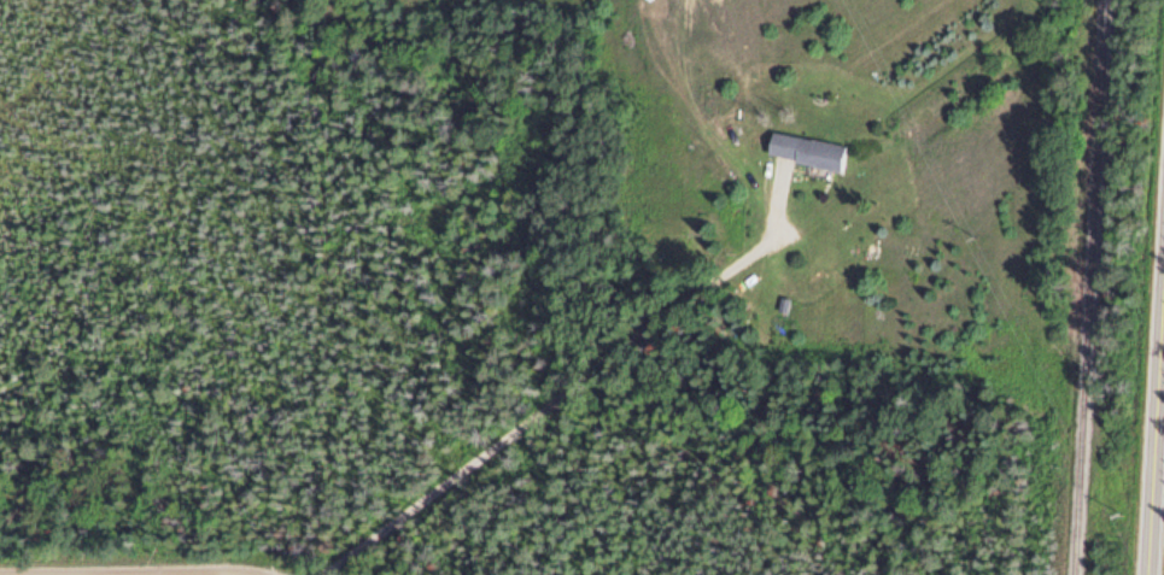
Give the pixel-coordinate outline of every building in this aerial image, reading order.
[(845,142),(770,130),(766,155),(841,167),(845,142)]
